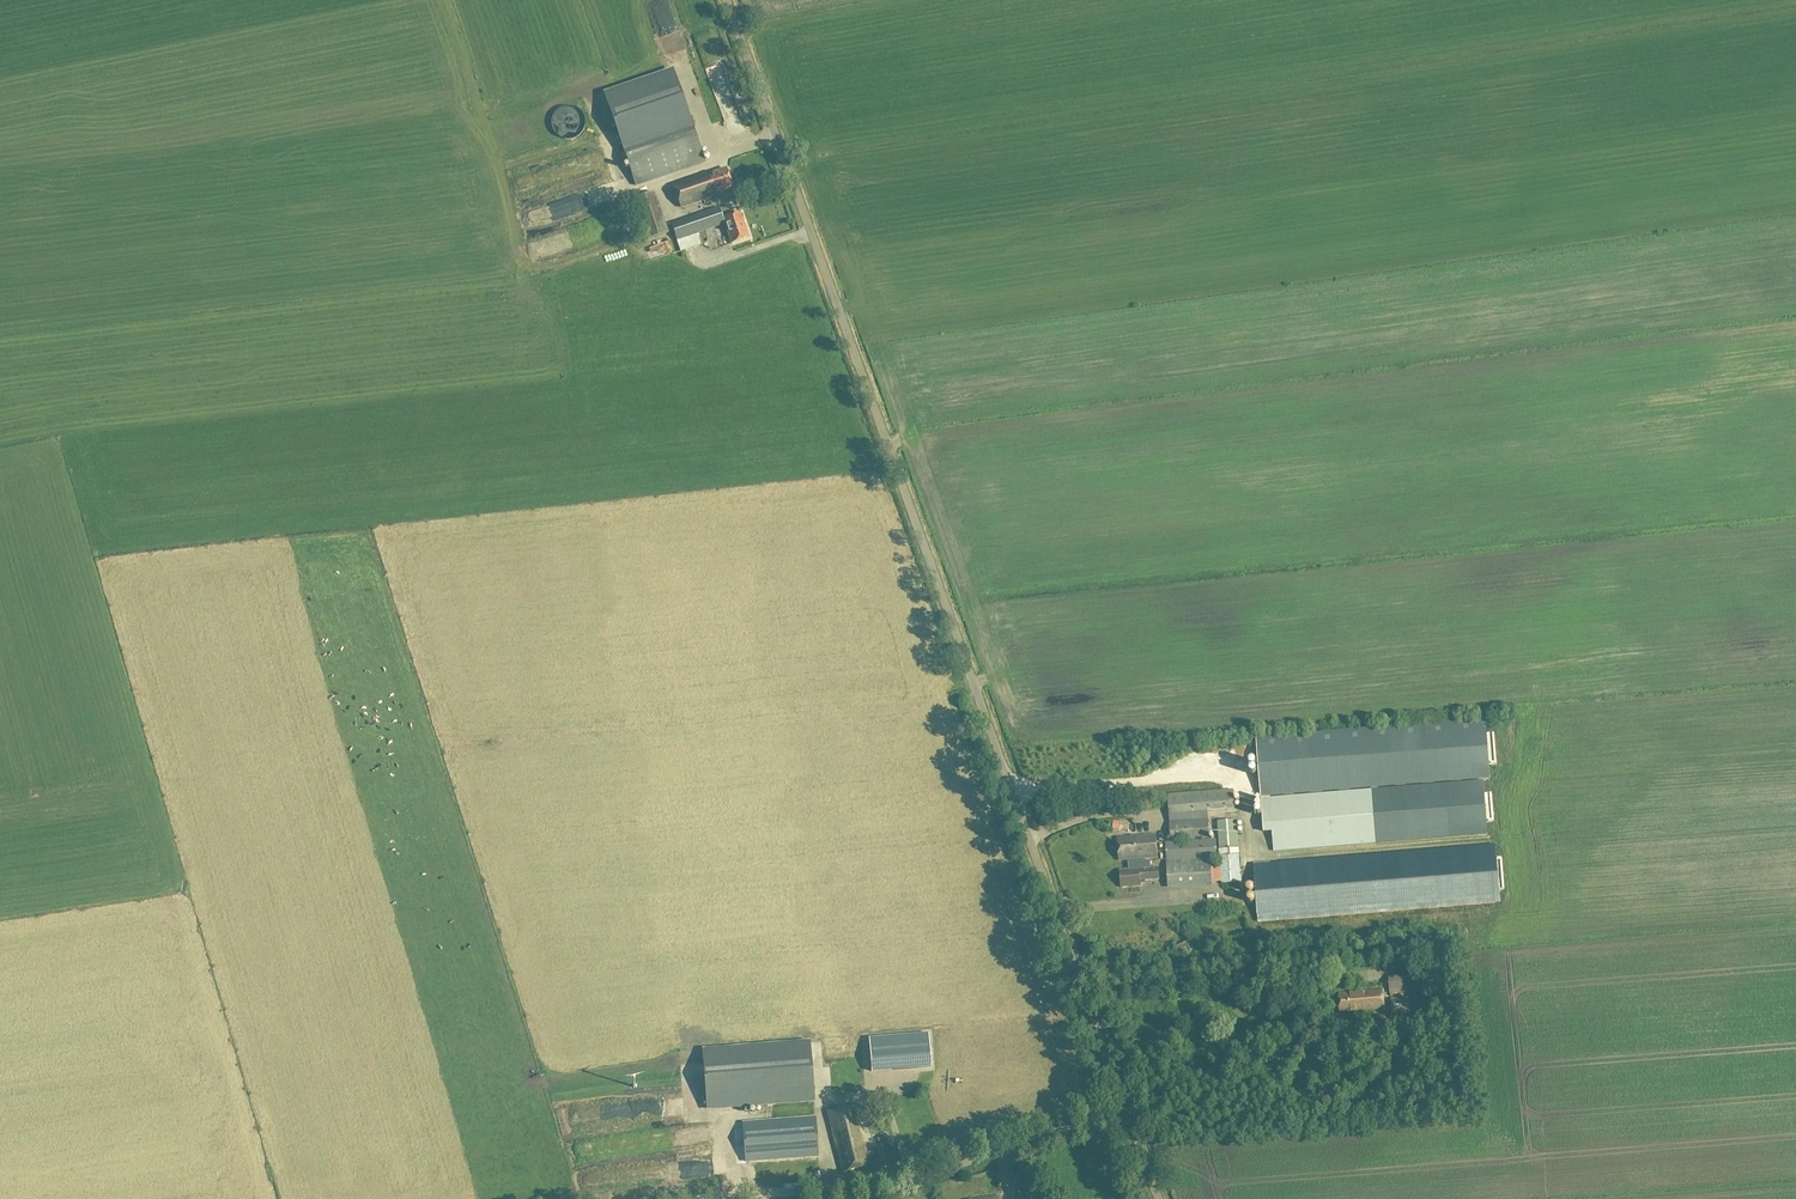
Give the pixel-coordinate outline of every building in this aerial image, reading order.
[(620,141),(688,117),(672,72),(604,95),(620,141)] [(715,79),(729,120),(730,120),(733,128),(744,125),(727,75),(715,79)] [(578,136),(581,134),(583,129),(584,126),(584,122),(584,119),(582,115),(579,111),(576,109),(573,107),(568,107),(564,107),(561,108),(558,110),(555,112),(552,117),(551,120),(551,124),(551,127),(553,131),(554,134),(557,136),(560,138),(563,139),(569,140),(572,139),(575,138),(578,136)] [(688,117),(620,141),(624,153),(619,154),(622,164),(628,162),(636,186),(704,162),(688,117)] [(560,148),(562,156),(580,152),(578,144),(560,148)] [(709,175),(708,174),(673,186),(680,207),(716,195),(716,194),(732,189),(725,170),(709,175)] [(527,187),(530,195),(537,192),(535,185),(527,187)] [(668,234),(654,194),(629,202),(643,243),(668,234)] [(533,213),(538,229),(579,214),(575,203),(561,208),(560,203),(533,213)] [(724,224),(723,220),(722,220),(718,208),(670,225),(676,241),(724,224)] [(740,214),(723,220),(724,224),(731,245),(748,239),(740,214)] [(1485,719),(1256,739),(1261,800),(1372,791),(1449,784),(1483,782),(1490,781),(1489,763),(1490,763),(1490,765),(1495,764),(1495,763),(1496,763),(1494,734),(1486,735),(1485,719)] [(1483,782),(1449,784),(1453,837),(1487,834),(1486,821),(1488,821),(1488,822),(1493,822),(1493,821),(1494,821),(1492,794),(1484,795),(1483,782)] [(1449,784),(1372,791),(1261,800),(1264,833),(1272,832),(1274,852),(1377,843),(1453,837),(1449,784)] [(1208,821),(1207,811),(1234,809),(1233,791),(1169,796),(1170,814),(1171,824),(1208,821)] [(1236,821),(1217,822),(1221,884),(1240,883),(1238,849),(1245,849),(1244,835),(1237,835),(1236,821)] [(1207,823),(1169,825),(1170,841),(1208,838),(1207,823)] [(1157,859),(1155,836),(1117,839),(1119,862),(1157,859)] [(1165,844),(1168,887),(1211,884),(1210,859),(1216,859),(1215,841),(1165,844)] [(1486,847),(1239,868),(1244,925),(1491,903),(1486,847)] [(1158,869),(1150,869),(1149,861),(1127,863),(1128,871),(1120,871),(1121,888),(1140,887),(1140,882),(1159,881),(1158,869)] [(1189,939),(1174,947),(1177,956),(1184,954),(1188,960),(1196,954),(1193,948),(1194,947),(1189,939)] [(1409,975),(1388,977),(1389,991),(1410,989),(1409,975)] [(1338,994),(1340,1011),(1383,1008),(1382,990),(1338,994)] [(1413,1009),(1412,1009),(1411,998),(1390,1000),(1391,1015),(1428,1012),(1426,997),(1412,998),(1413,1009)] [(1386,1028),(1385,1015),(1349,1018),(1349,1031),(1386,1028)] [(928,1034),(869,1038),(871,1071),(931,1067),(928,1034)] [(808,1044),(702,1052),(707,1109),(813,1100),(808,1044)] [(1304,1061),(1318,1058),(1317,1054),(1312,1056),(1311,1051),(1302,1054),(1304,1061)] [(873,1153),(866,1155),(854,1105),(827,1111),(842,1173),(869,1166),(868,1164),(875,1163),(875,1164),(884,1161),(881,1150),(872,1152),(873,1153)] [(646,1108),(647,1121),(656,1120),(655,1108),(646,1108)] [(817,1156),(814,1124),(743,1130),(746,1162),(817,1156)]
